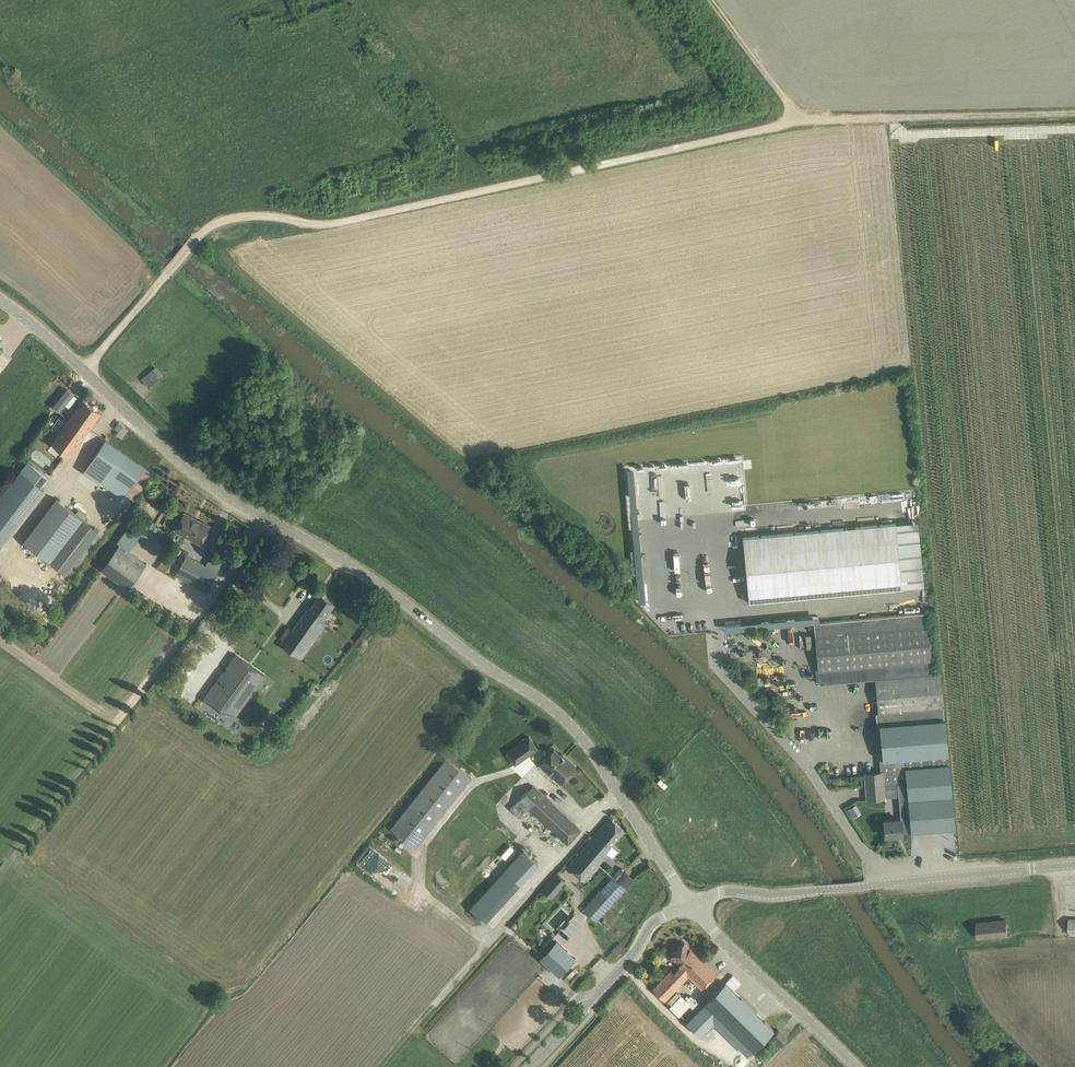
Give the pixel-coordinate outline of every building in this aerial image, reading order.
[(162,375),(156,367),(142,379),(149,387),(162,375)] [(83,399),(77,408),(52,443),(69,456),(101,412),(83,399)] [(119,422),(115,428),(117,430),(122,434),(127,428),(119,422)] [(153,473),(105,440),(84,471),(123,497),(126,493),(135,500),(153,473)] [(0,499),(0,510),(17,522),(43,488),(22,471),(0,499)] [(23,541),(66,574),(99,531),(56,498),(23,541)] [(210,525),(184,512),(175,530),(183,534),(185,531),(202,540),(210,525)] [(658,521),(635,522),(637,558),(660,557),(658,521)] [(896,524),(743,537),(749,602),(902,589),(896,524)] [(101,569),(128,589),(146,563),(120,544),(101,569)] [(187,555),(181,565),(176,575),(207,591),(218,572),(187,555)] [(320,594),(309,609),(308,608),(292,630),(290,629),(279,644),(283,647),(301,659),(328,622),(324,619),(334,604),(320,594)] [(906,782),(911,832),(955,828),(949,763),(948,764),(947,754),(948,754),(945,718),(944,718),(943,707),(944,707),(940,672),(932,673),(927,612),(813,623),(819,684),(875,679),(878,713),(876,713),(877,725),(879,725),(883,759),(880,759),(882,771),(883,784),(897,783),(906,782)] [(724,622),(725,630),(747,627),(747,620),(724,622)] [(223,707),(234,715),(250,692),(248,691),(251,687),(252,688),(262,674),(233,655),(224,668),(225,669),(223,673),(221,672),(202,700),(219,712),(223,707)] [(529,737),(506,753),(515,765),(538,749),(529,737)] [(554,748),(540,763),(560,783),(576,766),(566,757),(564,758),(554,748)] [(416,848),(471,778),(446,758),(391,829),(416,848)] [(867,799),(885,797),(883,784),(882,771),(865,773),(867,799)] [(903,833),(911,832),(906,782),(897,783),(901,819),(884,820),(885,835),(903,834),(903,833)] [(579,830),(533,785),(515,804),(524,812),(528,808),(566,844),(579,830)] [(852,807),(848,810),(853,818),(858,814),(852,807)] [(603,826),(568,865),(585,880),(601,861),(608,853),(612,857),(618,851),(611,844),(624,830),(610,817),(603,826)] [(504,871),(470,908),(485,922),(519,885),(504,871)] [(557,873),(551,880),(560,887),(566,881),(557,873)] [(596,920),(626,887),(613,875),(583,909),(596,920)] [(1008,934),(1007,930),(1006,919),(977,922),(978,937),(1008,934)] [(575,958),(556,940),(540,957),(559,975),(575,958)] [(689,975),(702,988),(716,973),(684,942),(671,955),(681,965),(674,973),(671,970),(653,989),(664,1000),(689,975)] [(706,1003),(687,1022),(693,1028),(700,1035),(713,1022),(747,1054),(753,1048),(772,1028),(725,982),(705,1003),(706,1003)] [(782,1043),(787,1037),(779,1029),(773,1035),(782,1043)]
